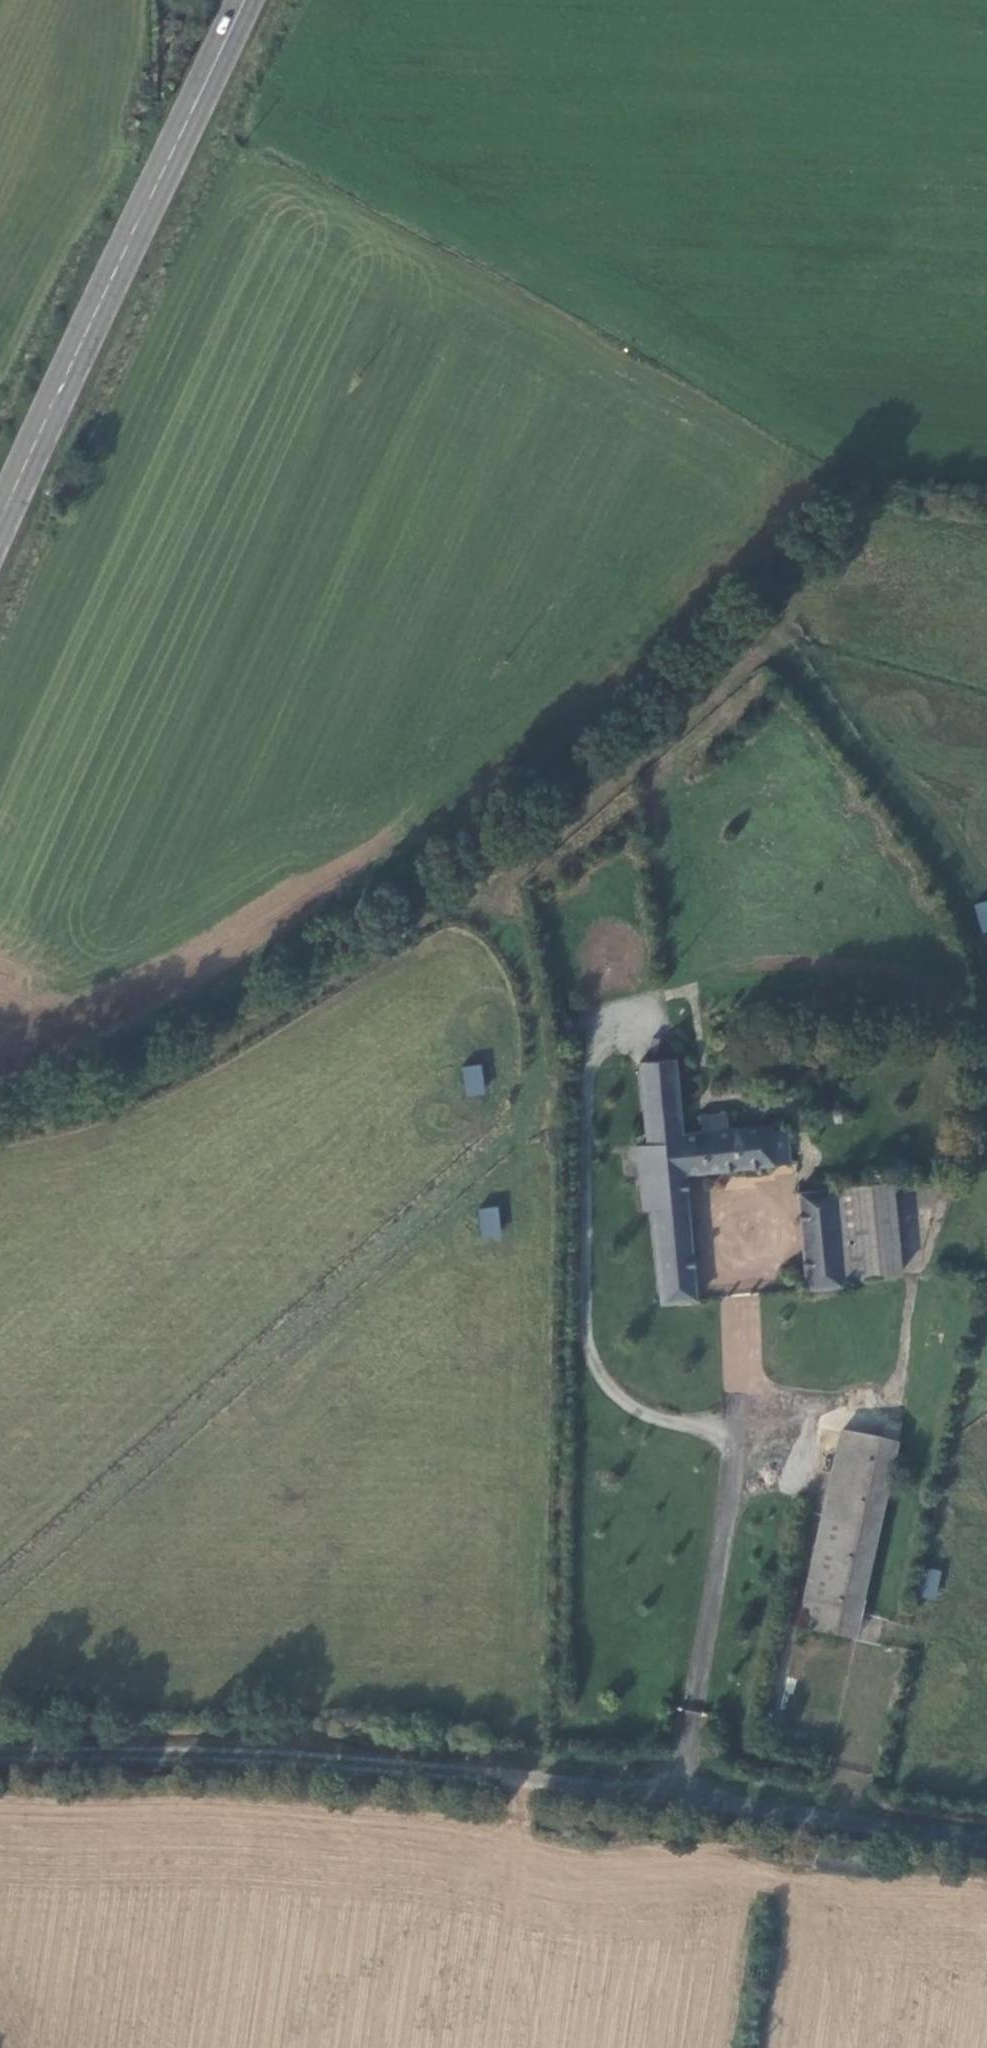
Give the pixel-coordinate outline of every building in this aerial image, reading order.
[(986,932),(986,901),(973,904),(981,934),(986,932)] [(787,1165),(785,1133),(771,1135),(770,1127),(726,1131),(724,1116),(699,1119),(701,1139),(679,1142),(670,1056),(634,1058),(642,1145),(633,1147),(639,1212),(648,1211),(658,1304),(694,1302),(684,1175),(787,1165)] [(461,1067),(464,1097),(485,1094),(481,1064),(461,1067)] [(901,1283),(898,1192),(841,1194),(844,1285),(901,1283)] [(844,1285),(841,1194),(805,1196),(808,1293),(844,1291),(844,1285)] [(481,1239),(501,1237),(498,1205),(477,1208),(481,1239)] [(896,1446),(838,1432),(793,1627),(850,1640),(896,1446)] [(925,1568),(922,1598),(937,1600),(940,1570),(925,1568)]
